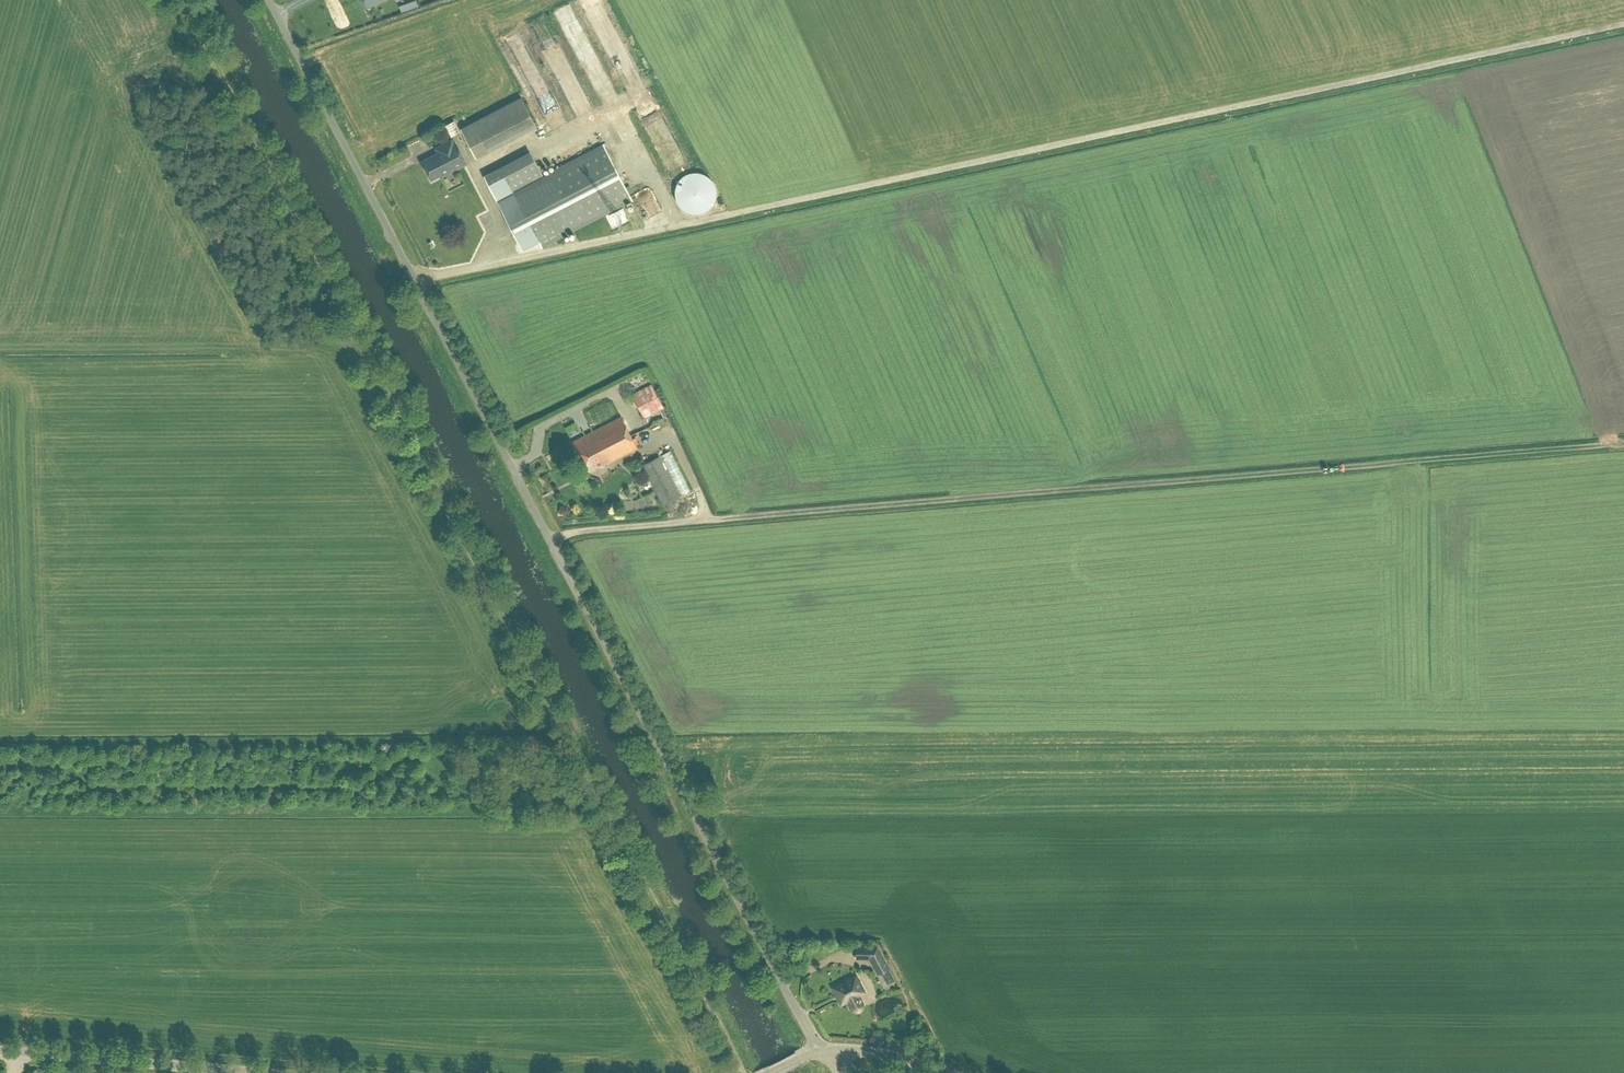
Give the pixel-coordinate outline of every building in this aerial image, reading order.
[(655,66),(646,69),(648,76),(657,73),(655,66)] [(554,115),(554,101),(532,102),(533,115),(554,115)] [(476,158),(499,146),(483,116),(460,128),(476,158)] [(437,151),(420,160),(430,180),(440,176),(440,177),(467,163),(456,143),(454,143),(451,138),(434,147),(437,151)] [(418,158),(433,151),(430,145),(415,153),(418,158)] [(600,145),(536,172),(528,154),(481,173),(493,201),(496,199),(517,251),(537,242),(536,240),(624,204),(600,145)] [(695,214),(696,214),(698,213),(700,213),(702,213),(704,212),(705,211),(707,210),(708,209),(710,208),(711,206),(712,205),(713,203),(714,202),(715,200),(715,198),(716,197),(716,195),(716,193),(716,191),(716,189),(715,187),(715,186),(714,184),(713,182),(712,181),(711,179),(710,178),(708,177),(707,176),(705,175),(704,174),(702,173),(700,173),(698,172),(696,172),(695,172),(693,172),(691,173),(689,173),(687,174),(686,175),(684,176),(683,177),(681,178),(680,179),(679,181),(678,182),(677,184),(676,186),(676,187),(675,189),(675,191),(675,193),(675,195),(675,197),(676,198),(676,200),(677,202),(678,204),(679,205),(680,206),(681,208),(683,209),(684,210),(686,211),(687,212),(689,213),(691,213),(693,213),(695,214)] [(728,180),(715,182),(719,199),(731,197),(728,180)] [(631,190),(642,214),(658,207),(647,183),(631,190)] [(643,417),(663,407),(652,383),(631,393),(643,417)] [(591,454),(630,434),(621,416),(572,441),(580,456),(590,451),(591,454)] [(590,451),(580,456),(587,471),(598,465),(599,467),(637,447),(630,434),(591,454),(590,451)] [(662,505),(679,496),(659,456),(642,465),(662,505)] [(895,979),(888,968),(889,968),(877,945),(855,944),(855,959),(868,959),(877,974),(881,972),(887,984),(895,979)] [(861,1003),(857,995),(863,992),(854,976),(832,988),(840,1004),(846,1001),(850,1008),(852,1010),(852,1011),(855,1012),(856,1012),(858,1011),(859,1011),(861,1009),(861,1008),(862,1006),(862,1005),(861,1003)]
